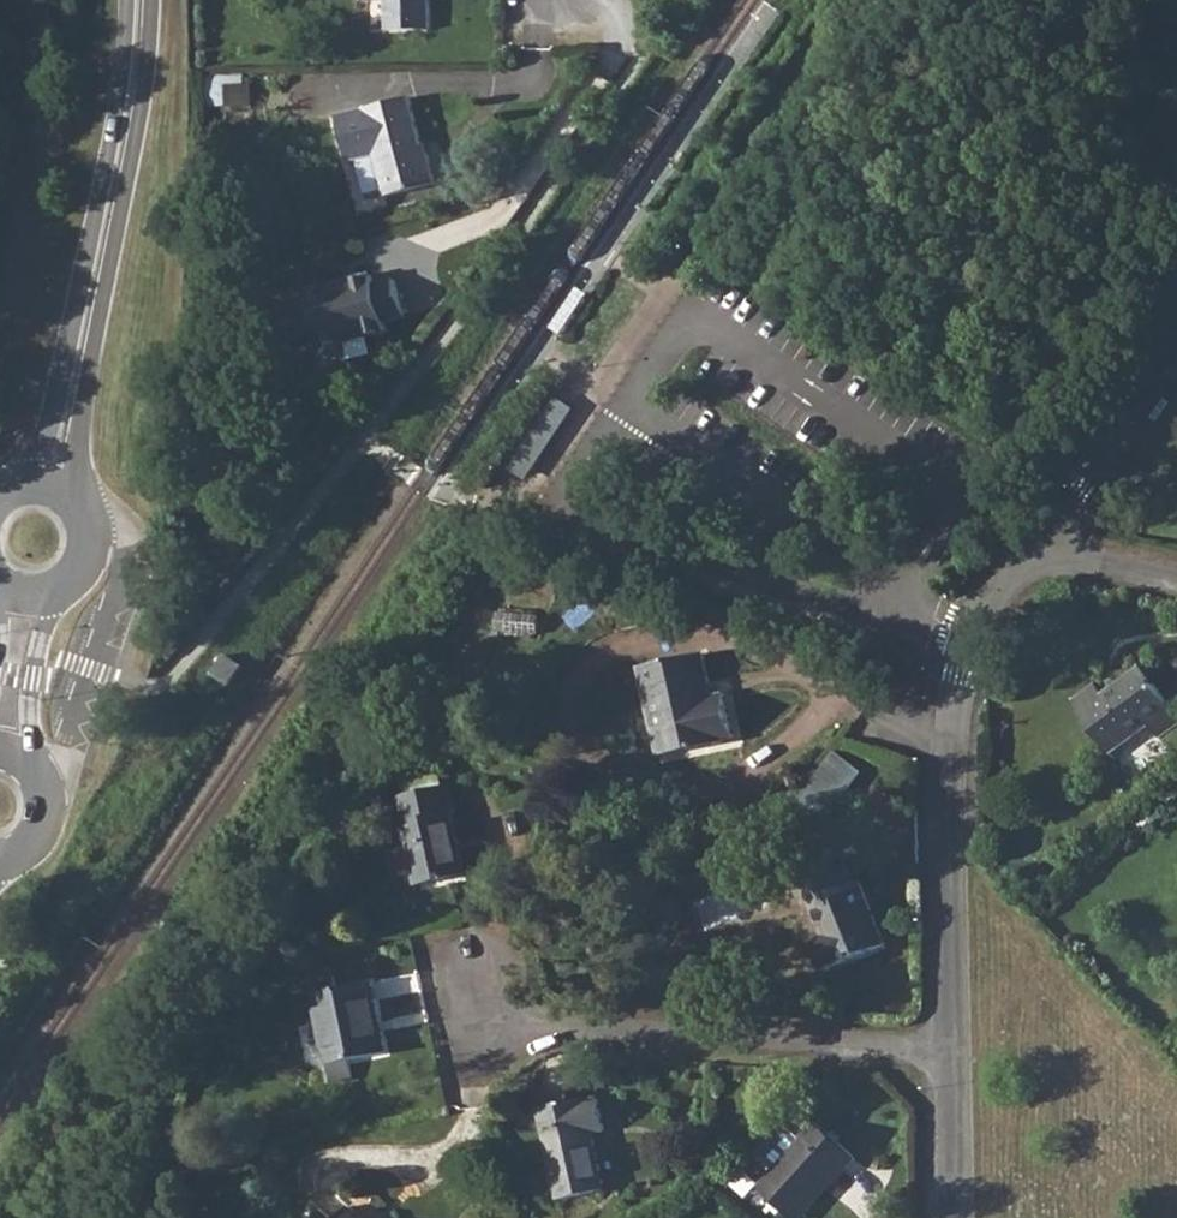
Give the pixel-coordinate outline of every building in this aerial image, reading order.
[(382,32),(423,30),(422,0),(382,0),(382,32)] [(404,97),(333,117),(346,163),(370,156),(383,196),(432,182),(424,153),(420,153),(404,97)] [(388,330),(378,273),(288,288),(298,346),(388,330)] [(589,297),(579,291),(553,329),(562,336),(589,297)] [(538,434),(555,442),(574,405),(558,397),(538,434)] [(227,654),(213,675),(229,686),(244,666),(227,654)] [(702,654),(638,668),(657,756),(722,744),(721,739),(733,737),(723,695),(712,697),(699,700),(696,686),(708,684),(702,654)] [(1094,688),(1073,704),(1107,752),(1145,725),(1154,737),(1176,719),(1143,672),(1104,701),(1094,688)] [(836,752),(792,809),(808,821),(816,809),(829,820),(863,773),(836,752)] [(441,785),(404,794),(398,795),(403,820),(401,821),(415,886),(464,875),(449,812),(454,811),(448,784),(441,785)] [(840,867),(799,885),(820,934),(807,939),(821,970),(832,964),(834,967),(887,946),(886,944),(859,881),(855,882),(846,864),(840,867)] [(368,981),(311,994),(325,1066),(329,1083),(350,1080),(346,1062),(384,1054),(368,981)] [(538,1109),(559,1202),(604,1191),(592,1133),(603,1131),(596,1099),(585,1102),(585,1098),(538,1109)] [(791,1217),(798,1217),(855,1157),(817,1122),(757,1187),(791,1217)] [(339,1217),(361,1217),(349,1208),(339,1217)]
